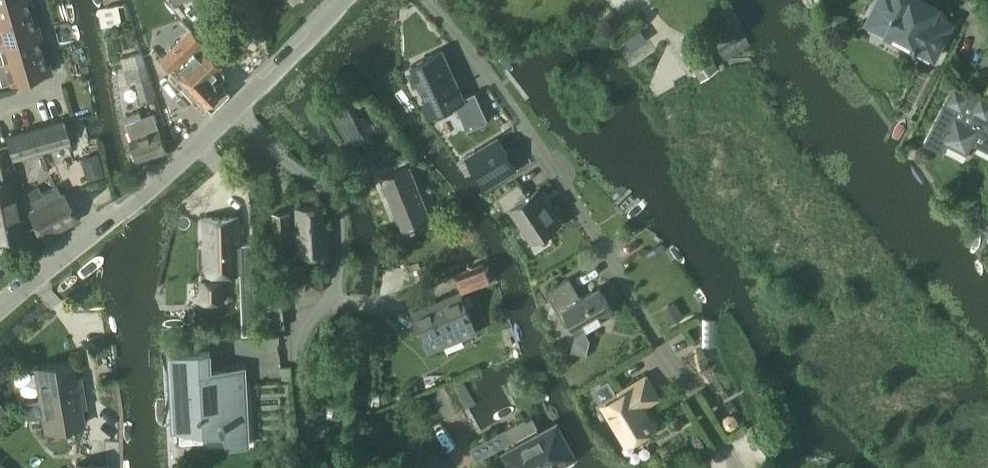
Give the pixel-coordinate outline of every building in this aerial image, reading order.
[(29,12),(26,1),(30,0),(0,0),(0,21),(29,12)] [(242,25),(263,19),(258,0),(235,0),(242,25)] [(868,22),(888,33),(887,34),(888,35),(891,29),(914,41),(916,47),(915,49),(916,49),(917,48),(935,57),(953,21),(935,12),(939,5),(930,0),(879,0),(868,22)] [(40,31),(38,22),(33,24),(29,12),(0,21),(0,42),(40,31)] [(192,27),(163,56),(214,108),(230,93),(219,81),(225,76),(224,71),(220,67),(214,60),(219,55),(192,27)] [(41,52),(37,41),(43,39),(40,31),(0,42),(0,64),(41,52)] [(699,39),(681,51),(702,81),(720,68),(699,39)] [(11,82),(52,70),(49,62),(44,63),(41,52),(0,64),(0,77),(2,85),(11,82)] [(155,97),(143,52),(122,57),(129,83),(136,81),(141,100),(155,97)] [(439,52),(413,64),(430,102),(425,104),(429,114),(456,102),(468,129),(489,120),(476,92),(465,97),(452,67),(447,69),(439,52)] [(981,92),(979,95),(954,83),(924,142),(944,152),(948,143),(968,153),(973,142),(987,150),(987,95),(981,92)] [(332,105),(355,148),(369,140),(346,97),(332,105)] [(127,123),(130,130),(133,138),(132,139),(140,160),(168,149),(154,112),(127,123)] [(12,159),(42,151),(71,143),(64,120),(6,136),(12,159)] [(499,136),(467,155),(489,191),(520,172),(499,136)] [(28,231),(14,173),(12,173),(7,150),(0,152),(0,242),(28,231)] [(81,157),(87,180),(104,175),(98,153),(81,157)] [(403,229),(432,217),(412,166),(382,177),(403,229)] [(529,196),(520,183),(500,196),(509,210),(512,207),(534,240),(561,222),(539,189),(529,196)] [(62,194),(57,185),(42,192),(38,186),(31,189),(35,196),(29,199),(34,208),(29,211),(43,237),(78,219),(64,193),(62,194)] [(326,221),(325,205),(298,206),(300,254),(330,252),(328,221),(326,221)] [(276,241),(293,240),(291,211),(274,212),(276,241)] [(241,243),(240,217),(204,218),(205,252),(208,251),(209,273),(202,273),(203,300),(224,300),(223,274),(242,274),(242,291),(256,291),(253,243),(241,243)] [(485,262),(458,272),(464,290),(492,281),(485,262)] [(579,298),(568,278),(547,290),(566,324),(574,326),(578,332),(615,311),(600,286),(579,298)] [(280,282),(259,284),(263,316),(284,314),(280,282)] [(430,351),(479,331),(462,290),(414,310),(427,340),(426,341),(430,351)] [(680,309),(666,317),(671,324),(684,316),(680,309)] [(211,351),(169,353),(173,427),(205,432),(204,416),(227,415),(228,446),(249,444),(245,370),(212,372),(211,351)] [(40,399),(79,393),(74,360),(35,367),(36,371),(29,372),(24,379),(25,383),(32,388),(38,387),(40,399)] [(609,379),(592,390),(602,406),(625,443),(656,425),(644,406),(652,401),(660,397),(654,388),(646,375),(620,392),(621,394),(619,395),(609,379)] [(79,393),(40,399),(45,432),(84,425),(79,393)] [(512,440),(538,426),(532,414),(506,428),(512,440)] [(576,454),(558,422),(506,451),(516,467),(550,467),(576,454)]
